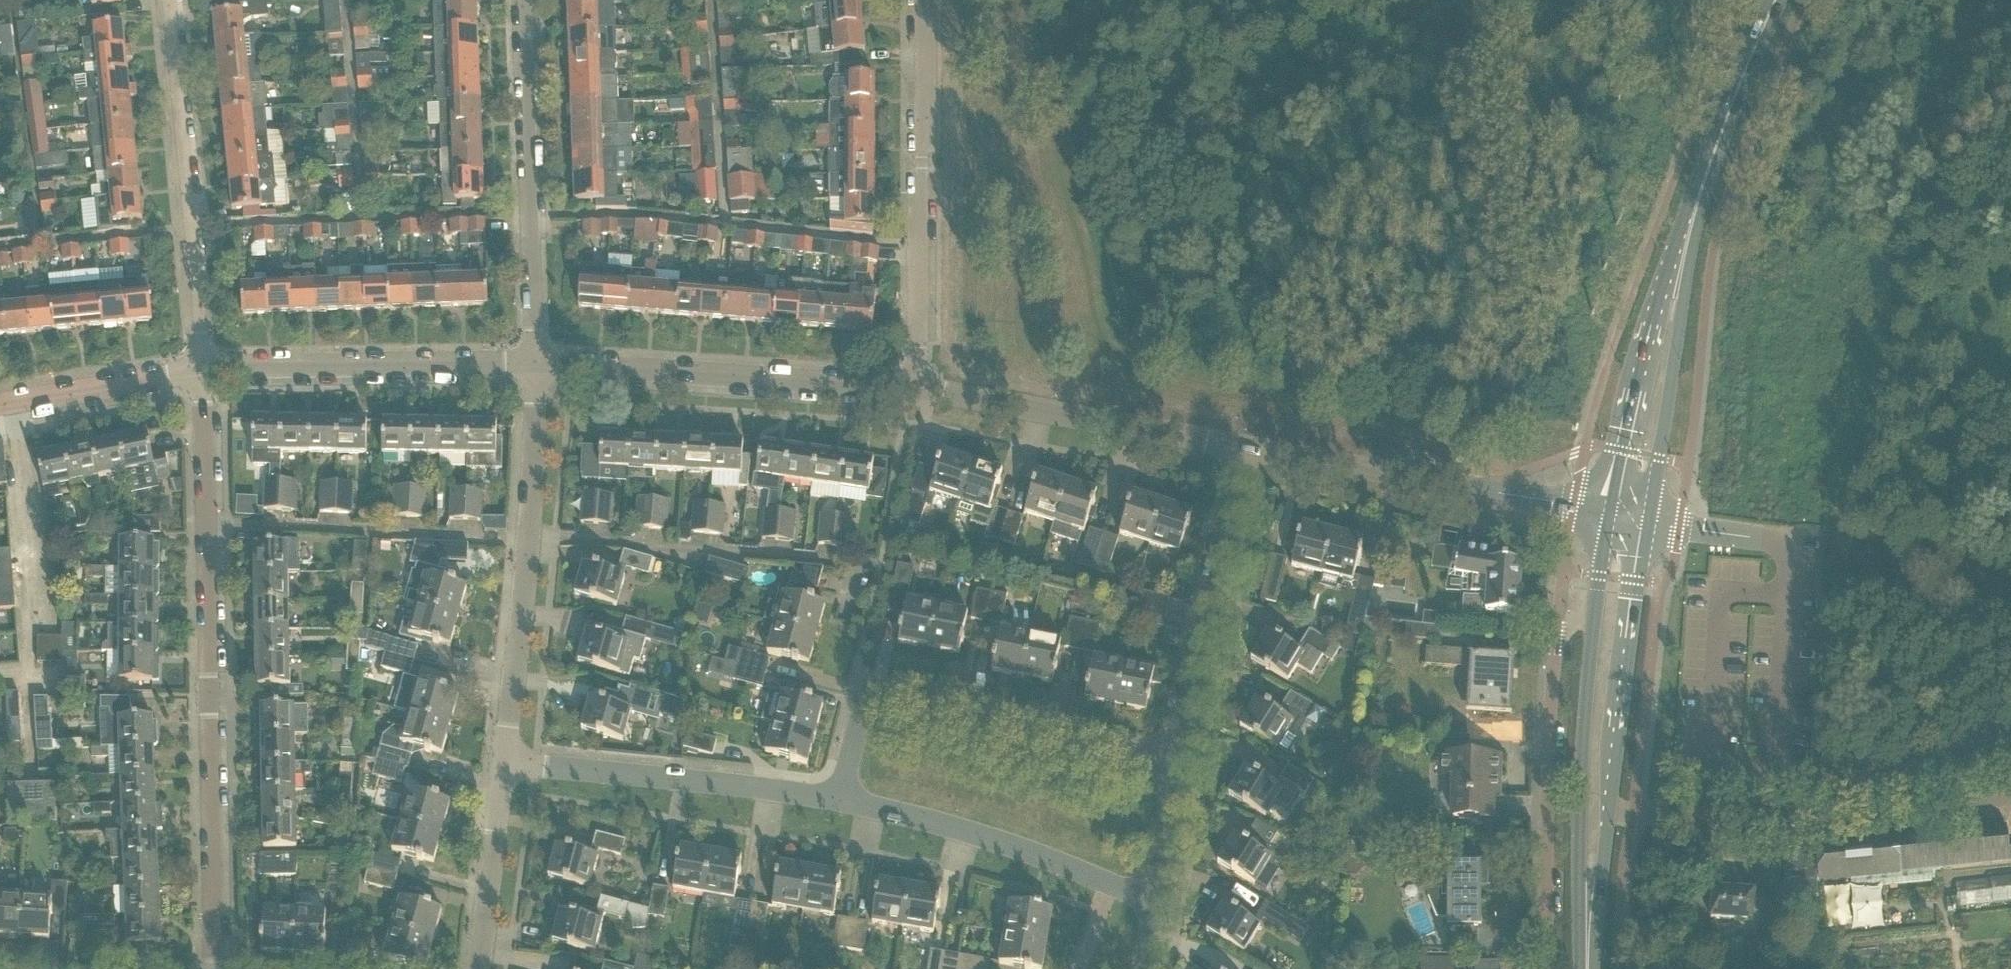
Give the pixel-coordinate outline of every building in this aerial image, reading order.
[(267,0),(252,0),(225,3),(226,13),(213,14),(216,39),(245,36),(243,23),(251,19),(268,17),(267,0)] [(862,26),(859,1),(817,6),(819,30),(862,26)] [(477,2),(448,3),(434,4),(435,28),(478,27),(477,2)] [(614,4),(568,5),(569,29),(615,28),(614,4)] [(342,31),(341,22),(340,9),(324,10),(326,33),(328,32),(342,31)] [(706,15),(692,16),(692,22),(693,25),(707,24),(706,15)] [(354,30),(368,29),(368,20),(353,21),(354,30)] [(41,56),(56,54),(55,47),(39,49),(35,22),(17,24),(22,59),(36,57),(41,56)] [(123,23),(94,26),(95,38),(83,40),(84,52),(126,48),(126,47),(123,23)] [(707,24),(693,25),(693,30),(693,34),(708,33),(707,24)] [(15,56),(12,25),(0,26),(0,38),(2,57),(15,56)] [(862,26),(819,30),(822,55),(835,54),(835,63),(864,63),(864,51),(862,26)] [(479,51),(478,27),(435,28),(436,53),(479,51)] [(615,28),(569,29),(569,40),(567,40),(566,42),(566,50),(568,53),(570,53),(570,54),(615,52),(615,28)] [(368,29),(354,30),(356,50),(370,49),(369,36),(376,36),(376,29),(368,29)] [(734,39),(734,30),(719,31),(720,40),(734,39)] [(342,31),(328,32),(329,43),(343,42),(342,31)] [(245,36),(216,39),(218,63),(247,60),(247,61),(259,60),(263,59),(261,34),(245,36)] [(734,39),(720,40),(722,71),(736,70),(734,39)] [(132,47),(126,47),(126,48),(84,52),(87,77),(128,72),(127,59),(133,58),(132,47)] [(694,49),(690,50),(691,74),(710,73),(710,64),(709,49),(694,49)] [(479,51),(436,53),(437,77),(480,76),(479,51)] [(615,52),(570,54),(571,78),(616,77),(615,52)] [(386,56),(370,56),(370,53),(356,54),(358,79),(372,78),(372,79),(392,78),(391,68),(371,69),(370,63),(386,63),(386,56)] [(39,81),(36,57),(22,59),(25,83),(35,82),(39,81)] [(247,60),(218,63),(221,87),(250,85),(261,84),(259,60),(247,61),(247,60)] [(835,63),(835,77),(835,78),(833,78),(833,80),(830,84),(830,86),(829,92),(831,96),(833,98),(833,101),(875,101),(875,76),(864,76),(864,63),(835,63)] [(748,69),(736,70),(722,71),(724,102),(738,102),(770,101),(770,98),(750,98),(748,69)] [(345,71),(331,72),(332,81),(346,80),(345,71)] [(87,77),(88,90),(79,91),(80,102),(89,101),(130,97),(136,96),(135,85),(129,86),(128,72),(87,77)] [(710,73),(691,74),(692,83),(697,83),(711,82),(710,73)] [(480,76),(437,77),(437,86),(434,89),(434,97),(438,100),(438,102),(440,102),(481,100),(480,76)] [(616,77),(571,78),(571,103),(617,101),(616,77)] [(372,78),(358,79),(358,88),(373,87),(372,79),(372,78)] [(346,80),(332,81),(332,90),(347,89),(346,80)] [(250,85),(221,87),(223,112),(252,109),(265,108),(268,108),(265,84),(261,84),(250,85)] [(28,107),(42,105),(41,96),(27,98),(28,107)] [(133,121),(130,97),(89,101),(92,125),(133,121)] [(712,97),(694,98),(695,105),(698,112),(699,122),(713,122),(713,112),(712,97)] [(686,99),(670,100),(671,113),(687,112),(686,99)] [(481,125),(481,100),(440,102),(441,126),(481,125)] [(617,101),(571,103),(572,127),(618,125),(617,101)] [(770,111),(770,101),(738,102),(724,102),(726,127),(740,126),(763,125),(762,118),(747,118),(747,116),(740,116),(740,111),(770,111)] [(875,101),(833,101),(833,102),(830,102),(830,126),(875,126),(875,101)] [(376,126),(375,117),(374,102),(360,103),(362,128),(376,126)] [(42,105),(28,107),(32,131),(45,130),(42,105)] [(268,133),(265,108),(252,109),(223,112),(225,136),(254,133),(268,133)] [(348,110),(334,111),(335,130),(350,129),(349,120),(348,110)] [(133,121),(92,125),(94,149),(135,145),(133,121)] [(713,122),(699,122),(701,147),(715,146),(714,131),(713,122)] [(481,125),(441,126),(442,150),(482,149),(481,125)] [(618,125),(572,127),(573,151),(615,150),(615,138),(619,138),(618,125)] [(376,136),(376,126),(362,128),(362,137),(376,136)] [(875,126),(830,126),(829,150),(846,150),(875,150),(875,126)] [(751,127),(748,138),(757,140),(760,129),(751,127)] [(336,142),(325,143),(325,154),(337,154),(351,153),(350,138),(350,129),(335,130),(336,139),(336,142)] [(45,130),(32,131),(33,142),(48,140),(46,130),(45,130)] [(270,157),(268,133),(254,133),(225,136),(228,160),(257,157),(270,157)] [(48,140),(33,142),(34,146),(35,157),(49,155),(48,146),(49,146),(48,140)] [(727,151),(742,150),(741,141),(727,142),(727,151)] [(135,145),(94,149),(96,174),(138,170),(135,145)] [(715,146),(701,147),(702,171),(716,170),(716,161),(715,146)] [(483,173),(482,149),(442,150),(443,175),(483,173)] [(616,174),(615,150),(573,151),(574,176),(616,174)] [(742,160),(742,150),(727,151),(728,160),(742,160)] [(875,150),(846,150),(829,150),(830,160),(833,164),(846,164),(845,175),(874,175),(875,150)] [(49,155),(35,157),(37,170),(51,168),(49,155)] [(257,157),(228,160),(230,185),(274,180),(275,180),(273,157),(270,157),(257,157)] [(352,161),(338,162),(338,169),(339,172),(339,178),(353,177),(353,168),(352,161)] [(377,166),(365,167),(365,176),(380,175),(379,166),(377,166)] [(138,170),(96,174),(98,186),(101,186),(102,197),(96,198),(140,194),(138,170)] [(715,172),(701,173),(703,203),(717,202),(715,172)] [(484,198),(483,173),(443,175),(443,206),(455,206),(455,200),(484,198)] [(617,198),(616,174),(574,176),(575,201),(595,200),(595,209),(627,207),(626,197),(617,198)] [(380,175),(365,176),(366,185),(380,184),(380,175)] [(833,175),(829,175),(830,199),(830,200),(845,200),(845,199),(874,199),(874,175),(845,175),(833,175)] [(730,202),(748,200),(760,199),(758,176),(729,178),(730,202)] [(354,187),(353,177),(339,178),(340,188),(354,187)] [(40,190),(54,188),(52,179),(38,180),(40,190)] [(274,180),(230,185),(233,209),(243,208),(261,207),(275,205),(273,192),(277,188),(275,186),(274,180)] [(41,204),(56,202),(54,193),(40,195),(41,204)] [(140,194),(96,198),(99,230),(130,227),(129,220),(142,219),(140,194)] [(354,195),(342,196),(343,212),(355,211),(354,195)] [(24,206),(34,204),(33,197),(15,200),(15,207),(24,206)] [(830,222),(830,229),(872,235),(874,224),(874,199),(845,199),(845,200),(845,222),(830,222)] [(748,200),(730,202),(731,214),(749,213),(748,200)] [(57,211),(56,202),(41,204),(43,213),(57,211)] [(34,204),(24,206),(28,237),(38,236),(34,204)] [(485,218),(460,219),(460,234),(485,233),(485,218)] [(460,234),(460,219),(450,220),(451,234),(460,234)] [(610,235),(611,220),(601,220),(601,234),(610,235)] [(620,220),(611,220),(610,235),(619,235),(620,230),(620,220)] [(620,220),(620,230),(634,230),(635,221),(620,220)] [(411,222),(411,236),(421,236),(420,221),(411,222)] [(583,221),(582,238),(600,238),(601,221),(583,221)] [(634,235),(634,243),(658,245),(659,236),(660,222),(650,221),(635,221),(634,230),(634,235)] [(411,236),(411,222),(402,222),(402,236),(411,236)] [(660,222),(659,236),(683,239),(685,225),(660,222)] [(371,223),(362,224),(363,238),(372,238),(371,223)] [(362,224),(338,225),(338,239),(363,238),(362,224)] [(322,225),(313,226),(314,240),(323,240),(322,225)] [(683,239),(683,241),(698,243),(698,241),(700,227),(694,226),(685,225),(683,239)] [(314,240),(313,226),(304,226),(305,240),(314,240)] [(707,242),(709,228),(700,227),(698,241),(707,242)] [(265,242),(264,228),(255,228),(256,243),(265,242)] [(264,228),(265,242),(274,242),(274,228),(264,228)] [(709,228),(707,242),(716,243),(718,229),(709,228)] [(757,233),(748,232),(733,230),(731,243),(747,245),(747,247),(756,248),(757,233)] [(782,236),(757,233),(756,248),(774,250),(774,252),(780,253),(782,236)] [(804,253),(806,239),(797,238),(795,252),(804,253)] [(815,240),(806,239),(804,253),(813,254),(815,240)] [(129,240),(120,241),(121,255),(130,254),(129,240)] [(121,255),(120,241),(110,242),(112,256),(121,255)] [(845,244),(831,242),(829,257),(843,259),(844,258),(853,259),(854,245),(845,244)] [(80,245),(71,246),(72,260),(81,259),(80,245)] [(879,247),(854,245),(853,259),(868,261),(877,262),(879,247)] [(72,260),(71,246),(61,247),(63,261),(72,260)] [(22,250),(23,264),(33,263),(31,249),(22,250)] [(23,264),(22,250),(13,251),(14,265),(23,264)] [(0,254),(0,268),(10,267),(9,253),(0,254)] [(631,282),(628,311),(652,313),(655,284),(656,265),(657,262),(646,261),(645,270),(644,283),(631,282)] [(608,266),(582,264),(579,307),(604,309),(608,266)] [(438,306),(437,278),(437,265),(412,266),(413,278),(414,307),(438,306)] [(303,283),(291,283),(292,312),(317,311),(315,270),(315,266),(303,267),(303,269),(303,283)] [(352,281),(340,281),(341,310),(365,309),(364,280),(365,280),(364,268),(364,266),(351,267),(351,269),(352,281)] [(412,266),(388,267),(389,279),(390,308),(414,307),(413,278),(412,266)] [(608,266),(604,309),(628,311),(631,282),(632,269),(608,267),(608,266)] [(290,269),(290,267),(266,268),(267,284),(268,313),(292,312),(290,269)] [(327,270),(315,270),(317,311),(341,310),(340,281),(328,282),(327,270)] [(703,288),(701,317),(725,319),(729,274),(706,272),(704,288),(703,288)] [(729,274),(725,319),(750,321),(753,278),(748,278),(741,279),(729,274)] [(487,276),(462,277),(463,305),(488,304),(487,276)] [(462,277),(437,278),(438,306),(463,305),(462,277)] [(753,278),(750,321),(774,323),(777,294),(764,293),(765,279),(753,278)] [(365,280),(364,280),(365,309),(390,308),(389,279),(365,280)] [(788,295),(777,294),(774,323),(798,325),(802,280),(790,279),(788,295)] [(813,281),(802,280),(798,325),(823,327),(826,284),(813,281)] [(127,323),(125,294),(124,281),(99,284),(103,325),(127,323)] [(103,325),(99,284),(75,286),(79,327),(103,325)] [(267,284),(257,285),(242,285),(243,314),(268,313),(267,284)] [(655,284),(652,313),(677,315),(679,286),(655,284)] [(826,284),(823,327),(847,329),(851,286),(826,284)] [(79,327),(75,286),(51,288),(55,330),(79,327)] [(679,286),(677,315),(701,317),(703,288),(679,286)] [(851,286),(847,329),(872,332),(876,289),(851,286)] [(55,330),(51,288),(26,291),(28,303),(30,332),(55,330)] [(150,292),(125,294),(127,323),(152,320),(150,292)] [(30,332),(28,303),(3,306),(6,334),(30,332)] [(282,451),(282,418),(270,418),(270,414),(254,414),(254,418),(253,418),(252,465),(281,465),(281,451),(282,451)] [(310,419),(282,418),(282,451),(310,452),(310,419)] [(310,419),(310,452),(338,452),(339,419),(310,419)] [(339,419),(338,452),(367,453),(367,420),(339,419)] [(412,454),(412,421),(383,420),(383,453),(399,454),(399,464),(411,464),(411,454),(412,454)] [(440,421),(412,421),(412,454),(440,454),(440,421)] [(468,422),(440,421),(440,454),(468,455),(468,422)] [(468,422),(468,455),(467,468),(502,469),(503,437),(497,437),(497,422),(468,422)] [(132,436),(120,439),(126,471),(129,481),(156,475),(156,480),(170,477),(165,453),(152,455),(148,433),(147,433),(147,431),(143,428),(134,430),(131,434),(132,436)] [(584,447),(582,479),(600,480),(600,467),(628,468),(630,435),(601,434),(601,448),(584,447)] [(630,435),(628,468),(656,469),(658,437),(630,435)] [(658,437),(656,469),(685,471),(686,438),(658,437)] [(714,440),(686,438),(685,471),(713,472),(714,440)] [(120,439),(92,444),(99,477),(126,471),(120,439)] [(743,441),(714,440),(713,472),(740,474),(740,487),(749,487),(751,456),(742,456),(743,441)] [(761,442),(756,474),(754,473),(752,489),(783,493),(785,479),(790,446),(761,442)] [(92,444),(65,450),(72,482),(82,480),(87,488),(100,485),(99,477),(92,444)] [(790,446),(785,479),(813,483),(818,451),(790,446)] [(65,450),(37,456),(44,488),(46,500),(49,516),(59,514),(56,498),(53,486),(56,486),(72,482),(65,450)] [(845,455),(818,451),(813,483),(841,487),(845,455)] [(959,501),(972,463),(961,459),(962,457),(943,451),(940,461),(938,460),(936,466),(938,467),(930,492),(959,501)] [(845,455),(841,487),(868,491),(867,496),(882,498),(882,500),(884,500),(888,471),(886,471),(886,472),(872,470),(874,459),(867,458),(861,457),(845,455)] [(972,463),(959,501),(956,512),(972,517),(970,521),(988,527),(995,507),(997,508),(999,502),(992,500),(997,486),(998,487),(1000,481),(999,480),(1002,470),(984,464),(983,467),(972,463)] [(1054,522),(1067,484),(1056,480),(1056,478),(1038,472),(1035,482),(1033,482),(1031,488),(1033,488),(1025,513),(1054,522)] [(182,478),(170,480),(172,494),(184,491),(182,478)] [(279,510),(281,480),(265,479),(264,509),(279,510)] [(281,480),(279,510),(294,510),(296,481),(281,480)] [(336,513),(337,483),(322,482),(320,512),(336,513)] [(352,483),(337,483),(336,513),(351,513),(352,483)] [(1067,484),(1054,522),(1084,532),(1092,507),(1093,508),(1095,502),(1094,501),(1097,491),(1079,485),(1078,488),(1067,484)] [(115,503),(111,486),(101,488),(105,505),(115,503)] [(409,516),(410,486),(395,486),(394,516),(409,516)] [(426,487),(410,486),(409,516),(424,517),(426,487)] [(465,519),(467,489),(452,489),(450,519),(465,519)] [(482,490),(467,489),(465,519),(481,520),(482,490)] [(913,490),(904,519),(919,524),(928,495),(913,490)] [(86,525),(89,518),(83,492),(74,494),(81,526),(86,525)] [(583,492),(581,522),(611,525),(613,495),(583,492)] [(262,515),(263,495),(239,493),(238,513),(262,515)] [(1149,543),(1162,505),(1151,501),(1151,499),(1133,493),(1130,503),(1128,503),(1126,509),(1128,509),(1120,534),(1149,543)] [(651,528),(654,498),(639,497),(636,527),(651,528)] [(654,498),(651,528),(666,530),(669,500),(654,498)] [(707,533),(710,504),(695,502),(692,530),(692,532),(707,533)] [(710,504),(707,533),(722,535),(725,505),(710,504)] [(1162,505),(1149,543),(1179,553),(1181,545),(1188,547),(1190,541),(1187,540),(1191,529),(1189,528),(1190,523),(1189,522),(1192,512),(1174,506),(1173,509),(1162,505)] [(995,507),(988,527),(982,545),(997,550),(1000,540),(1009,512),(997,508),(995,507)] [(778,540),(780,510),(765,509),(762,538),(778,540)] [(795,511),(780,510),(778,540),(793,541),(795,511)] [(1024,517),(1009,512),(1000,540),(1014,545),(1024,517)] [(834,545),(836,515),(821,514),(818,544),(834,545)] [(852,517),(836,515),(834,545),(849,546),(852,517)] [(484,528),(508,528),(508,516),(484,516),(484,528)] [(160,533),(160,517),(136,517),(140,533),(160,533)] [(1322,573),(1332,534),(1320,531),(1321,528),(1302,524),(1299,534),(1298,534),(1296,540),(1298,540),(1291,566),(1322,573)] [(623,526),(623,536),(632,536),(635,533),(636,527),(623,526)] [(1089,528),(1080,557),(1077,564),(1092,569),(1104,533),(1089,528)] [(680,529),(679,541),(688,542),(691,539),(692,532),(692,530),(680,529)] [(1455,547),(1457,535),(1441,532),(1439,544),(1455,547)] [(1118,538),(1104,533),(1092,569),(1107,574),(1118,538)] [(1344,537),(1332,534),(1322,573),(1339,578),(1340,578),(1338,586),(1355,591),(1344,632),(1360,636),(1361,633),(1365,618),(1374,581),(1354,575),(1359,556),(1360,556),(1362,550),(1360,550),(1363,539),(1345,535),(1344,537)] [(108,539),(92,539),(91,549),(108,549),(108,539)] [(121,567),(121,568),(154,569),(157,569),(160,566),(160,555),(157,552),(154,552),(154,543),(154,539),(121,539),(121,567)] [(287,541),(287,544),(254,544),(255,573),(288,572),(288,571),(299,571),(298,540),(287,541)] [(355,542),(354,558),(366,559),(367,543),(355,542)] [(415,542),(414,546),(410,562),(416,564),(411,584),(421,587),(417,605),(456,615),(459,604),(462,605),(467,586),(456,583),(457,582),(453,581),(454,574),(439,570),(441,561),(468,562),(469,545),(415,542)] [(1506,554),(1459,545),(1456,564),(1471,567),(1471,575),(1468,575),(1467,592),(1472,593),(1471,600),(1465,599),(1463,617),(1481,618),(1482,611),(1485,612),(1499,613),(1499,614),(1504,615),(1504,613),(1517,614),(1521,562),(1507,562),(1507,560),(1505,560),(1506,554)] [(13,579),(11,550),(0,551),(0,580),(13,579)] [(624,550),(617,573),(600,568),(601,567),(594,565),(594,567),(583,564),(575,594),(616,606),(625,575),(624,575),(626,567),(648,574),(653,558),(624,550)] [(1260,599),(1276,603),(1287,558),(1271,554),(1260,599)] [(709,558),(705,574),(745,585),(750,569),(709,558)] [(891,597),(890,598),(896,599),(897,594),(908,596),(914,567),(897,563),(897,564),(891,597)] [(769,601),(764,619),(814,633),(817,622),(820,623),(825,604),(815,601),(824,567),(795,565),(790,586),(780,584),(775,602),(769,601)] [(87,568),(87,574),(91,574),(91,577),(106,577),(108,577),(108,573),(121,573),(121,596),(153,596),(157,596),(159,594),(159,582),(157,580),(154,580),(154,571),(154,569),(121,568),(121,567),(87,567),(87,568)] [(1387,572),(1377,570),(1374,581),(1373,586),(1385,588),(1387,572)] [(288,572),(255,573),(255,585),(253,585),(250,588),(250,594),(253,598),(255,598),(255,601),(288,600),(288,572)] [(0,580),(0,609),(15,608),(13,580),(13,579),(0,580)] [(352,583),(351,599),(363,599),(364,584),(352,583)] [(986,621),(992,592),(977,589),(971,618),(986,621)] [(992,592),(986,621),(1001,624),(1007,595),(992,592)] [(896,599),(893,612),(904,615),(902,626),(900,625),(899,632),(901,632),(899,643),(917,646),(918,643),(930,646),(938,606),(907,600),(908,596),(897,594),(896,599)] [(108,606),(108,596),(86,596),(85,605),(108,606)] [(120,624),(153,624),(156,624),(159,621),(159,611),(156,608),(153,608),(153,596),(121,596),(120,624)] [(363,599),(351,599),(350,614),(362,615),(363,599)] [(288,600),(255,601),(256,610),(253,610),(250,613),(250,622),(254,626),(256,626),(256,629),(289,629),(288,600)] [(404,619),(400,636),(421,642),(433,645),(433,643),(439,645),(440,643),(450,646),(455,627),(453,627),(456,615),(417,605),(412,621),(404,619)] [(938,606),(930,646),(941,648),(940,651),(959,655),(961,644),(963,644),(964,638),(967,639),(969,627),(965,626),(968,612),(938,606)] [(622,631),(622,632),(646,639),(674,647),(679,632),(626,617),(622,631)] [(1079,649),(1085,620),(1070,617),(1064,646),(1079,649)] [(674,620),(673,625),(676,629),(680,630),(684,628),(685,623),(683,619),(678,618),(674,620)] [(1365,618),(1361,633),(1374,636),(1378,620),(1365,618)] [(814,633),(764,619),(769,621),(764,637),(765,640),(770,641),(767,653),(792,660),(792,661),(798,663),(798,661),(809,664),(814,645),(811,645),(814,633)] [(1100,623),(1085,620),(1079,649),(1094,652),(1100,623)] [(1404,636),(1437,641),(1438,627),(1406,623),(1404,636)] [(102,647),(102,652),(108,652),(108,651),(120,651),(120,652),(153,653),(153,652),(156,652),(159,649),(159,639),(156,636),(153,636),(153,624),(120,624),(108,624),(108,642),(102,647)] [(587,631),(578,661),(629,676),(634,659),(640,660),(646,639),(622,632),(622,631),(604,626),(602,634),(598,632),(597,634),(587,631)] [(1023,674),(1031,635),(1000,628),(995,654),(993,654),(992,660),(994,660),(992,671),(1011,675),(1011,672),(1023,674)] [(289,629),(256,629),(256,657),(289,657),(289,629)] [(1311,674),(1322,656),(1331,661),(1339,647),(1310,629),(1297,650),(1282,640),(1283,639),(1277,636),(1276,637),(1267,631),(1251,658),(1288,681),(1297,666),(1311,674)] [(1360,636),(1344,632),(1340,649),(1356,654),(1360,636)] [(1061,641),(1031,635),(1023,674),(1034,676),(1034,679),(1053,683),(1055,672),(1056,673),(1057,666),(1056,666),(1061,641)] [(50,662),(51,637),(38,636),(38,662),(50,662)] [(51,637),(50,662),(63,663),(63,637),(51,637)] [(389,637),(385,652),(414,660),(418,645),(389,637)] [(347,655),(360,656),(361,641),(348,640),(347,655)] [(1426,648),(1425,664),(1445,666),(1469,667),(1466,711),(1511,714),(1515,657),(1479,654),(1479,651),(1446,649),(1426,648)] [(741,650),(737,665),(766,673),(770,658),(741,650)] [(153,653),(120,652),(120,680),(153,681),(153,653)] [(414,660),(385,652),(381,667),(410,675),(414,660)] [(360,656),(347,655),(347,670),(359,671),(360,656)] [(329,656),(329,665),(345,665),(345,656),(329,656)] [(289,657),(256,657),(257,669),(254,669),(251,671),(251,686),(290,686),(289,657)] [(1116,702),(1124,663),(1093,657),(1088,682),(1087,682),(1086,688),(1087,688),(1085,699),(1104,703),(1104,700),(1116,702)] [(1124,663),(1116,702),(1127,705),(1127,708),(1146,711),(1148,701),(1149,701),(1151,695),(1149,694),(1151,683),(1161,685),(1164,671),(1154,669),(1124,663)] [(766,673),(737,665),(733,680),(762,687),(766,673)] [(77,676),(63,676),(63,691),(86,691),(86,687),(86,676),(77,676)] [(417,682),(409,712),(448,723),(451,712),(453,713),(459,694),(448,691),(448,690),(442,688),(442,689),(417,682)] [(590,698),(581,729),(623,740),(623,739),(628,723),(631,711),(633,711),(632,713),(633,714),(634,712),(647,716),(648,712),(652,698),(657,699),(653,713),(660,715),(678,720),(679,719),(684,721),(685,700),(666,695),(630,685),(629,689),(619,686),(618,690),(619,691),(618,693),(608,690),(605,701),(602,700),(598,699),(598,700),(590,698)] [(813,701),(813,699),(808,698),(808,695),(796,692),(795,696),(770,689),(762,720),(773,723),(773,722),(812,733),(815,722),(818,722),(823,704),(813,701)] [(1277,712),(1271,708),(1272,707),(1266,704),(1265,705),(1256,699),(1240,726),(1287,755),(1308,721),(1316,726),(1324,713),(1290,692),(1277,712)] [(48,698),(34,698),(37,742),(37,750),(53,750),(53,741),(51,717),(49,717),(48,698)] [(131,718),(131,698),(101,698),(101,709),(110,709),(110,714),(115,719),(119,719),(120,730),(121,747),(154,746),(156,746),(158,743),(158,732),(155,729),(153,729),(153,717),(131,718)] [(308,705),(294,705),(261,706),(262,735),(295,734),(309,734),(308,705)] [(383,735),(377,760),(405,768),(409,756),(411,757),(414,746),(425,749),(425,751),(431,752),(431,751),(442,754),(447,735),(444,735),(448,723),(409,712),(403,731),(396,728),(383,735)] [(22,742),(20,718),(8,718),(9,741),(22,742)] [(344,718),(343,733),(355,734),(356,719),(344,718)] [(773,722),(773,723),(765,752),(790,759),(790,761),(796,762),(797,761),(807,764),(812,745),(809,744),(812,733),(773,722)] [(713,755),(717,739),(688,731),(684,747),(713,755)] [(343,733),(342,748),(354,749),(355,734),(343,733)] [(295,734),(262,735),(262,763),(295,762),(295,734)] [(72,740),(53,741),(53,750),(73,749),(83,749),(83,740),(72,740)] [(154,746),(121,747),(122,776),(155,775),(154,746)] [(103,747),(92,748),(92,758),(109,757),(109,747),(108,747),(103,747)] [(1441,757),(1441,775),(1460,776),(1459,793),(1454,793),(1454,816),(1461,817),(1461,819),(1477,820),(1477,818),(1491,818),(1492,795),(1493,795),(1493,776),(1498,776),(1498,758),(1441,757)] [(405,768),(377,760),(372,775),(401,783),(405,768)] [(295,762),(262,763),(263,775),(259,775),(257,777),(257,786),(260,789),(263,789),(263,791),(296,791),(306,790),(305,775),(311,774),(310,762),(295,762)] [(1275,786),(1260,776),(1261,775),(1255,771),(1255,773),(1245,767),(1229,794),(1265,817),(1275,801),(1288,809),(1299,791),(1305,794),(1314,781),(1288,765),(1275,786)] [(110,785),(110,775),(92,776),(93,786),(110,785)] [(156,802),(155,775),(122,776),(123,804),(156,802)] [(340,775),(339,790),(351,791),(352,776),(351,776),(340,775)] [(29,824),(56,823),(55,784),(8,786),(9,825),(21,824),(21,827),(29,827),(29,824)] [(351,791),(339,790),(338,805),(350,806),(351,791)] [(409,790),(400,820),(439,831),(442,820),(445,820),(450,802),(440,799),(440,797),(434,796),(434,797),(409,790)] [(296,791),(263,791),(263,819),(296,819),(296,791)] [(156,802),(123,804),(124,830),(124,832),(157,831),(156,802)] [(111,813),(110,803),(94,804),(94,813),(111,813)] [(296,819),(263,819),(264,848),(297,847),(296,819)] [(439,831),(400,820),(392,850),(417,857),(417,859),(423,860),(423,859),(434,862),(439,843),(436,842),(439,831)] [(1358,824),(1358,834),(1370,834),(1370,824),(1358,824)] [(1783,866),(1787,906),(1803,905),(1802,897),(1818,895),(1816,879),(1818,878),(1818,882),(1820,882),(2010,863),(2010,849),(2009,849),(2006,825),(1897,836),(1897,835),(1834,841),(1815,843),(1815,845),(1816,857),(1814,857),(1814,851),(1798,853),(1799,865),(1783,866)] [(124,830),(106,831),(106,833),(107,843),(111,843),(111,859),(112,859),(125,859),(158,858),(157,831),(124,832),(124,830)] [(337,830),(336,846),(348,846),(349,830),(337,830)] [(621,855),(625,840),(597,832),(592,848),(621,855)] [(1269,846),(1268,847),(1278,853),(1294,862),(1302,849),(1277,833),(1269,846)] [(1227,847),(1217,862),(1254,885),(1266,892),(1266,891),(1265,890),(1277,870),(1270,866),(1278,853),(1268,847),(1269,846),(1263,842),(1259,848),(1244,840),(1243,841),(1234,835),(1233,836),(1229,834),(1222,844),(1227,847)] [(1408,837),(1407,855),(1423,856),(1423,838),(1408,837)] [(1370,839),(1344,838),(1343,876),(1356,876),(1364,867),(1364,852),(1370,852),(1370,839)] [(74,843),(62,844),(62,854),(75,854),(74,843)] [(1325,843),(1318,856),(1333,863),(1339,851),(1325,843)] [(548,876),(590,887),(598,856),(585,853),(587,846),(579,844),(578,848),(573,847),(572,848),(567,847),(567,848),(556,845),(548,876)] [(704,890),(710,854),(699,852),(699,850),(680,846),(679,857),(677,857),(676,863),(677,863),(674,885),(704,890)] [(401,861),(372,853),(368,868),(397,876),(401,861)] [(722,856),(710,854),(704,890),(735,895),(739,874),(740,874),(741,868),(740,868),(742,857),(723,853),(722,856)] [(296,854),(290,854),(260,854),(260,876),(296,876),(296,854)] [(158,858),(125,859),(126,887),(159,886),(158,858)] [(1447,877),(1441,877),(1420,877),(1436,918),(1447,918),(1447,928),(1447,949),(1476,949),(1476,928),(1481,928),(1481,886),(1488,886),(1489,859),(1503,859),(1503,858),(1475,858),(1475,864),(1447,864),(1447,877)] [(112,859),(111,859),(96,860),(96,870),(113,869),(112,859)] [(804,907),(810,871),(798,869),(799,866),(780,863),(778,874),(776,874),(775,880),(777,880),(773,902),(804,907)] [(397,876),(368,868),(364,882),(393,890),(397,876)] [(810,871),(804,907),(834,912),(838,890),(840,891),(841,884),(839,884),(841,873),(822,870),(821,873),(810,871)] [(1955,883),(1956,897),(1946,898),(1947,910),(1956,909),(1956,907),(2010,901),(2010,877),(1955,883)] [(876,897),(873,919),(903,924),(909,888),(898,886),(898,883),(879,880),(877,891),(876,890),(875,897),(876,897)] [(22,896),(20,933),(33,934),(32,936),(49,938),(51,913),(52,914),(52,912),(66,913),(68,883),(51,882),(50,898),(22,896)] [(7,935),(7,932),(20,933),(22,896),(23,885),(0,884),(0,934),(7,935)] [(664,918),(669,888),(653,885),(649,909),(648,915),(664,918)] [(160,913),(159,886),(126,887),(127,914),(160,913)] [(114,887),(96,887),(97,897),(114,897),(114,887)] [(921,890),(909,888),(903,924),(934,929),(938,907),(939,907),(940,901),(939,901),(941,890),(921,887),(921,890)] [(1752,915),(1766,916),(1767,899),(1753,898),(1753,892),(1713,889),(1711,918),(1752,921),(1752,915)] [(561,910),(552,941),(594,952),(604,914),(626,919),(627,915),(631,916),(632,929),(633,929),(633,928),(648,927),(648,928),(649,928),(648,915),(649,909),(601,896),(597,910),(590,908),(589,912),(578,909),(577,913),(571,911),(571,913),(561,910)] [(401,898),(392,928),(431,939),(434,927),(437,928),(442,910),(432,907),(432,906),(426,904),(426,905),(401,898)] [(748,932),(753,903),(738,900),(733,930),(748,932)] [(1291,917),(1266,901),(1257,915),(1283,931),(1291,917)] [(1004,934),(1044,940),(1046,928),(1049,928),(1052,909),(1041,907),(1042,906),(1036,905),(1035,906),(1010,902),(1004,934)] [(753,903),(748,932),(763,935),(768,905),(753,903)] [(1238,912),(1239,911),(1233,907),(1232,909),(1223,903),(1207,930),(1243,953),(1260,926),(1238,912)] [(293,950),(295,910),(264,908),(263,934),(261,934),(261,941),(262,941),(262,952),(281,953),(281,950),(293,950)] [(295,910),(293,950),(305,951),(304,954),(324,955),(326,912),(313,911),(296,910),(295,910)] [(160,913),(127,914),(128,942),(125,942),(126,958),(147,957),(147,942),(161,942),(160,913)] [(115,915),(71,916),(71,927),(115,925),(115,915)] [(848,949),(853,920),(838,917),(833,947),(848,949)] [(1806,932),(1821,931),(1821,918),(1806,918),(1806,932)] [(853,920),(848,949),(863,952),(868,922),(853,920)] [(392,928),(384,958),(409,965),(408,966),(414,968),(415,967),(423,968),(425,968),(430,951),(428,950),(431,939),(392,928)] [(1004,934),(999,963),(1025,968),(1031,968),(1032,968),(1042,968),(1045,952),(1042,951),(1044,940),(1004,934)] [(348,941),(333,941),(331,968),(346,968),(348,941)] [(346,968),(362,968),(363,942),(348,941),(346,968)] [(945,952),(930,950),(927,968),(943,968),(945,952)] [(945,952),(943,968),(958,968),(960,955),(945,952)] [(958,968),(987,968),(989,960),(960,955),(958,968)] [(1422,968),(1459,968),(1459,959),(1422,959),(1422,968)]
